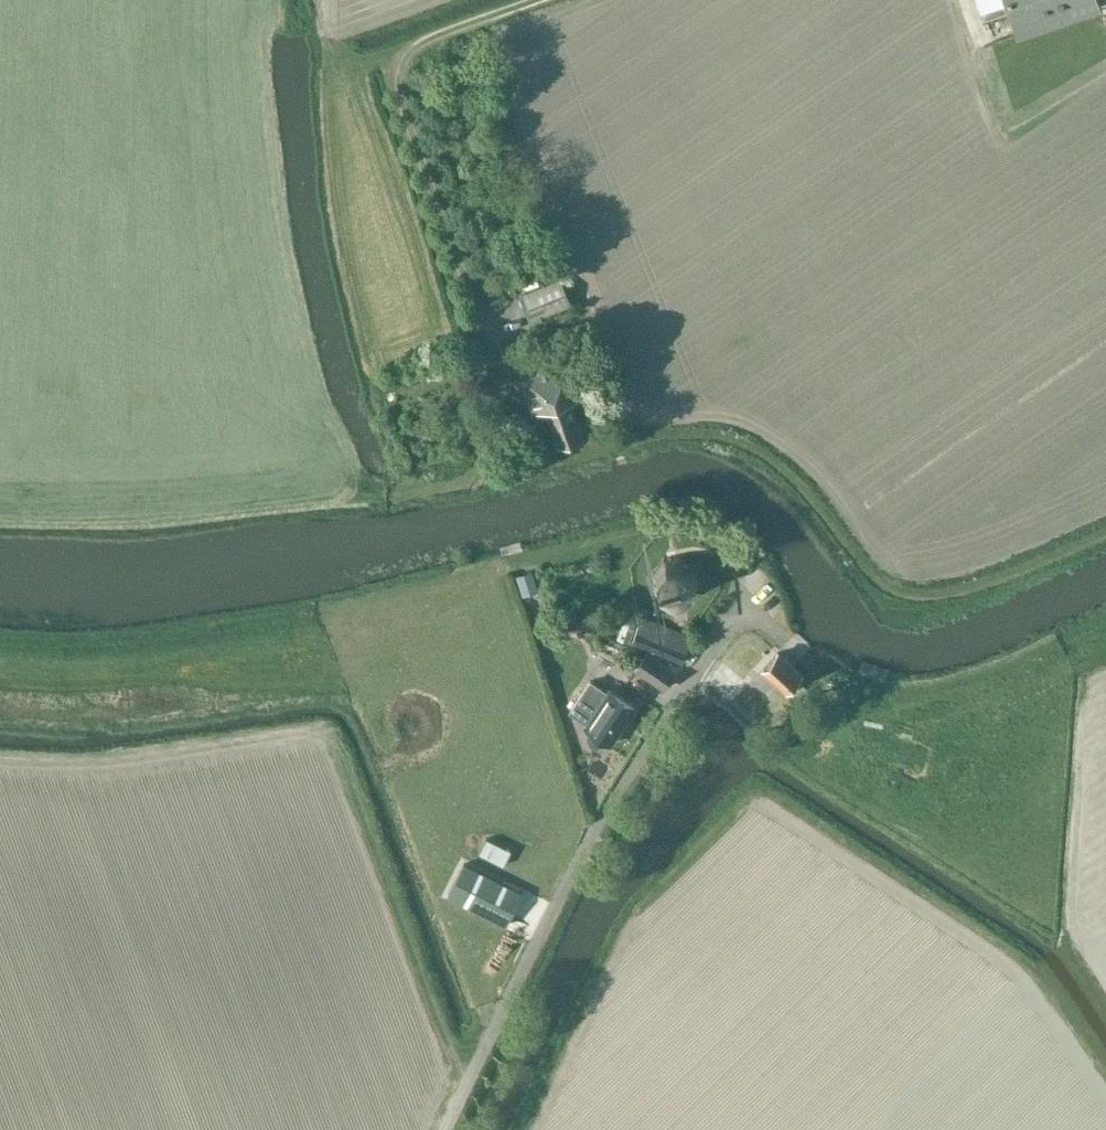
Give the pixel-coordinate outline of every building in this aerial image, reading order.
[(1017,33),(1101,6),(1099,0),(1006,0),(1017,33)] [(572,304),(561,277),(519,294),(530,321),(572,304)] [(585,396),(573,358),(537,370),(538,372),(520,378),(532,413),(544,408),(557,447),(586,437),(573,400),(585,396)] [(522,457),(539,453),(531,426),(514,431),(522,457)] [(692,597),(699,587),(696,567),(685,558),(667,561),(657,572),(659,590),(671,600),(692,597)] [(669,626),(643,616),(633,640),(682,661),(687,648),(692,635),(669,626)] [(675,671),(647,651),(636,668),(664,687),(675,671)] [(778,652),(763,668),(786,689),(801,673),(778,652)] [(608,692),(590,680),(570,710),(588,722),(585,726),(590,729),(588,734),(588,738),(590,742),(594,745),(599,746),(603,744),(606,740),(611,743),(622,726),(621,726),(635,705),(610,689),(608,692)] [(448,894),(507,924),(524,890),(465,860),(448,894)]
